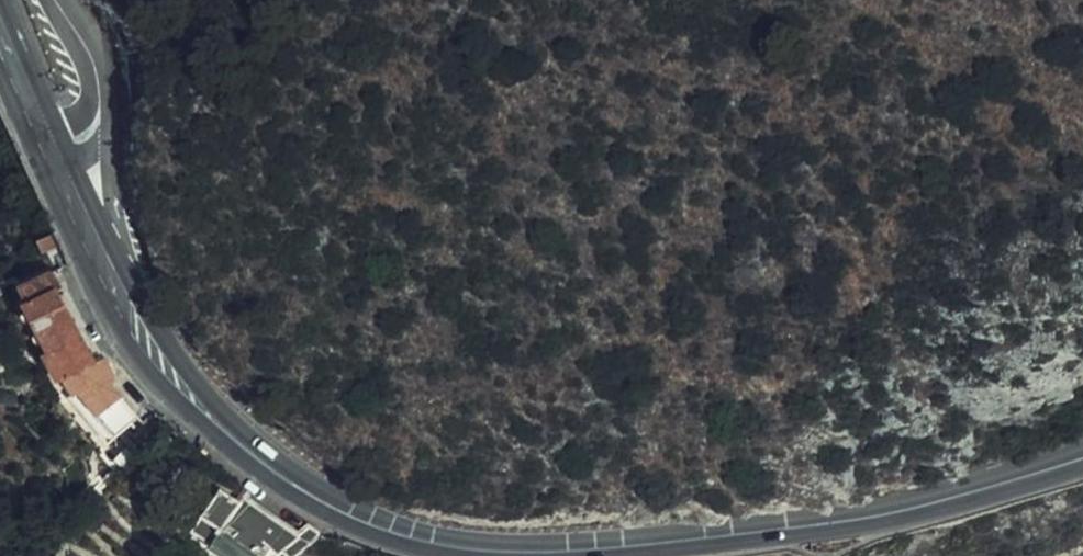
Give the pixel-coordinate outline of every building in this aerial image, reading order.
[(62,289),(53,273),(15,294),(24,311),(19,313),(58,386),(60,385),(67,397),(74,400),(69,403),(109,449),(137,420),(107,383),(118,377),(108,360),(97,365),(56,292),(62,289)] [(249,500),(245,506),(226,493),(198,532),(230,555),(282,555),(285,553),(288,555),(302,555),(318,543),(322,536),(311,528),(301,537),(249,500)]
